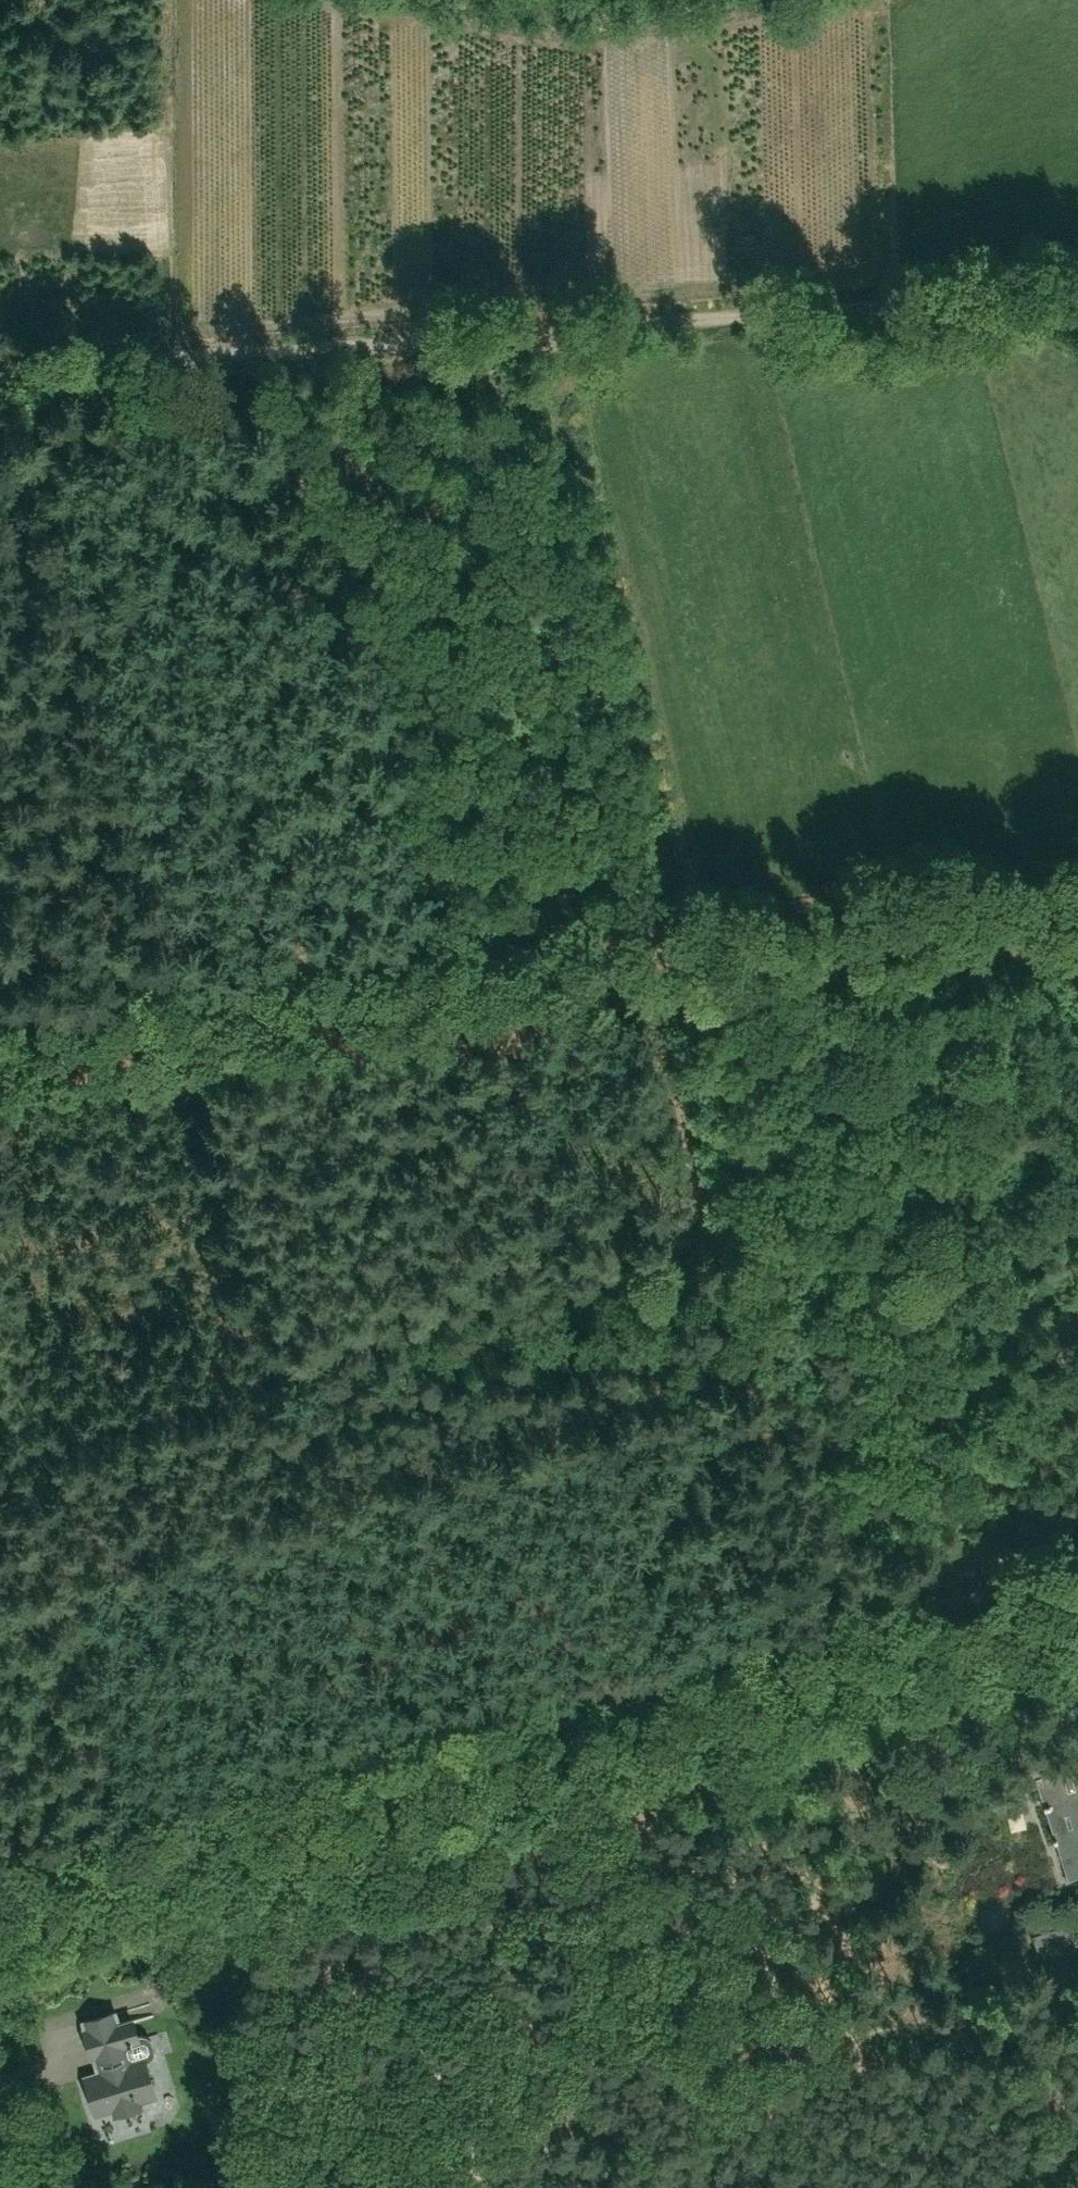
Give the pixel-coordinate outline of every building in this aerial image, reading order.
[(1077,1879),(1077,1781),(1073,1765),(1042,1775),(1040,1768),(1022,1774),(1025,1784),(1035,1780),(1068,1882),(1077,1879)] [(156,2096),(145,2061),(150,2059),(155,2055),(155,2049),(153,2039),(148,2035),(142,2033),(140,2034),(135,2016),(120,2020),(119,2012),(84,2023),(88,2035),(86,2036),(92,2053),(93,2053),(97,2064),(100,2063),(103,2073),(86,2079),(97,2114),(114,2108),(116,2115),(141,2107),(139,2101),(156,2096)] [(299,2187),(338,2187),(336,2181),(333,2182),(332,2178),(299,2187)]
